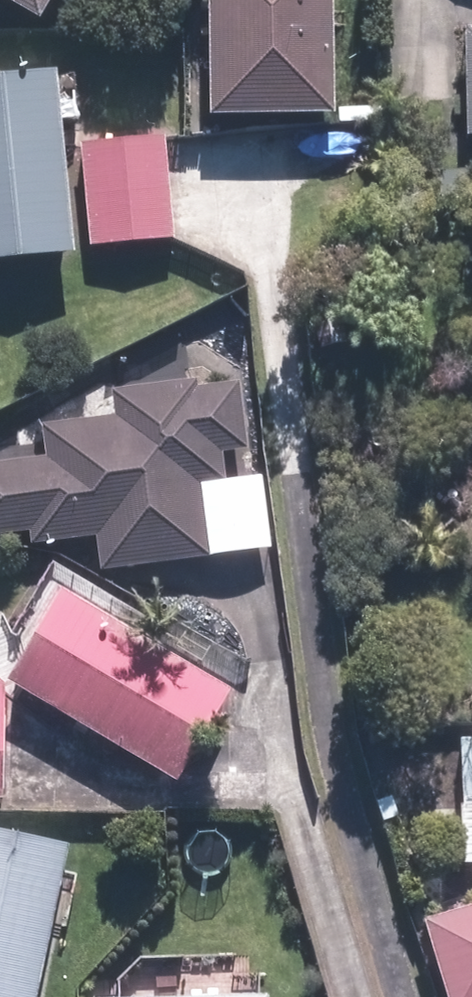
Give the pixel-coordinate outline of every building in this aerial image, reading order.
[(347,102),(344,0),(224,0),(227,106),(347,102)] [(0,73),(0,249),(79,240),(59,66),(0,73)] [(170,134),(93,139),(99,232),(177,227),(170,134)] [(39,524),(40,534),(107,526),(111,558),(215,545),(207,477),(233,474),(230,443),(255,440),(248,380),(195,386),(194,376),(123,385),(127,411),(54,420),(59,452),(0,460),(0,529),(39,524)] [(73,583),(20,672),(188,772),(241,683),(73,583)] [(13,679),(0,671),(0,791),(12,791),(13,679)] [(0,821),(0,996),(43,996),(78,838),(0,821)] [(442,912),(469,996),(471,996),(471,903),(442,912)] [(101,993),(102,996),(280,996),(279,986),(101,993)]
